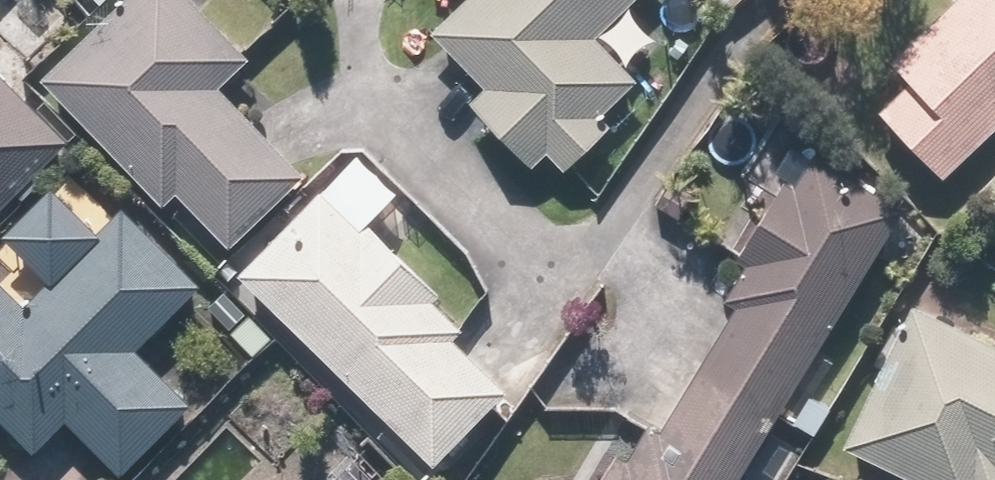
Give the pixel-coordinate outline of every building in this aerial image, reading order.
[(170,197),(182,186),(231,239),(302,173),(227,92),(259,62),(201,0),(129,0),(53,71),(170,197)] [(568,170),(617,121),(608,112),(644,77),(602,34),(636,0),(476,0),(446,30),(492,77),(469,100),(537,168),(552,153),(568,170)] [(889,57),(912,81),(879,111),(946,181),(994,134),(994,0),(949,0),(889,57)] [(3,216),(76,144),(0,68),(0,213),(3,216)] [(908,206),(805,143),(737,254),(748,261),(725,297),(739,305),(663,429),(650,421),(628,456),(617,450),(598,479),(741,479),(908,206)] [(403,189),(364,150),(246,268),(438,462),(511,390),(459,337),(467,328),(437,298),(444,292),(372,220),(403,189)] [(39,453),(69,422),(125,476),(199,401),(145,349),(207,285),(128,208),(104,232),(58,188),(9,238),(54,283),(30,308),(0,278),(0,415),(39,453)] [(914,298),(842,444),(916,479),(994,479),(994,338),(914,298)]
